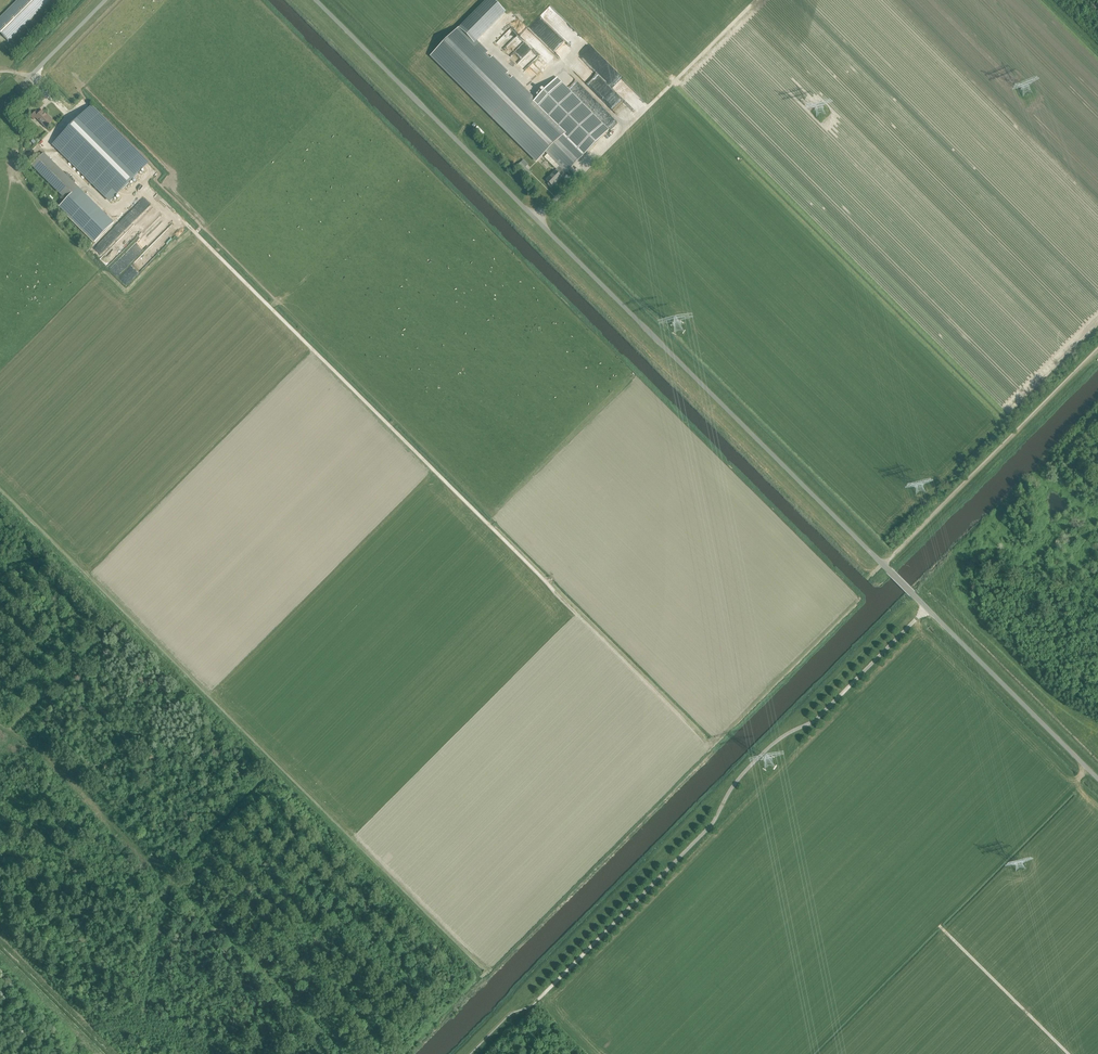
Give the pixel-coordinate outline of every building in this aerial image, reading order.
[(0,18),(0,33),(9,42),(50,0),(18,0),(0,18)] [(431,56),(536,161),(545,152),(559,166),(555,171),(546,180),(548,183),(547,184),(547,185),(550,187),(551,187),(552,186),(561,177),(561,178),(562,177),(561,176),(565,172),(566,173),(585,154),(608,130),(556,78),(535,99),(533,102),(474,43),(476,41),(505,12),(492,0),(486,0),(431,56)] [(56,141),(53,144),(111,201),(130,182),(148,164),(90,106),(72,125),(56,141)] [(50,117),(49,118),(42,111),(39,114),(36,111),(30,117),(33,120),(35,118),(46,128),(53,121),(50,117)] [(43,153),(31,166),(66,200),(78,188),(43,153)] [(522,161),(517,166),(524,174),(526,176),(527,176),(530,174),(530,173),(527,170),(525,168),(524,167),(526,164),(522,161)] [(66,200),(59,207),(94,242),(113,223),(83,192),(78,188),(66,200)]
